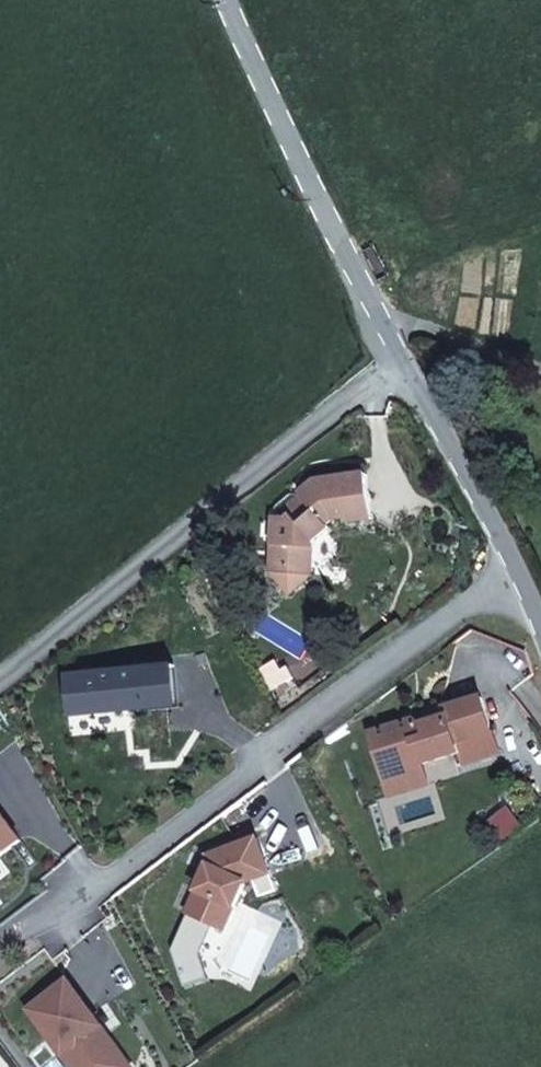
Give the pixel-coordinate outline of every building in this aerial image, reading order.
[(289,515),(274,514),(271,552),(281,553),(288,565),(309,567),(310,547),(325,547),(327,524),(325,522),(330,518),(341,518),(343,522),(370,517),(367,493),(364,468),(314,473),(298,489),(307,497),(289,515)] [(298,489),(274,514),(289,515),(307,497),(298,489)] [(309,574),(309,567),(288,565),(281,553),(271,552),(269,571),(309,574)] [(416,763),(418,767),(456,756),(453,744),(492,732),(487,715),(482,698),(443,709),(444,712),(446,719),(423,726),(414,721),(370,735),(381,772),(416,763)] [(444,712),(414,721),(423,726),(446,719),(444,712)] [(420,776),(418,767),(416,763),(381,772),(384,786),(420,776)] [(20,843),(0,817),(0,858),(20,843)] [(203,877),(186,914),(223,932),(246,884),(270,875),(256,839),(205,858),(208,867),(211,869),(208,875),(203,877)] [(208,867),(203,877),(208,875),(211,869),(208,867)] [(70,1066),(114,1066),(125,1059),(107,1035),(102,1039),(96,1031),(101,1028),(66,981),(28,1011),(70,1066)] [(107,1035),(101,1028),(96,1031),(102,1039),(107,1035)]
